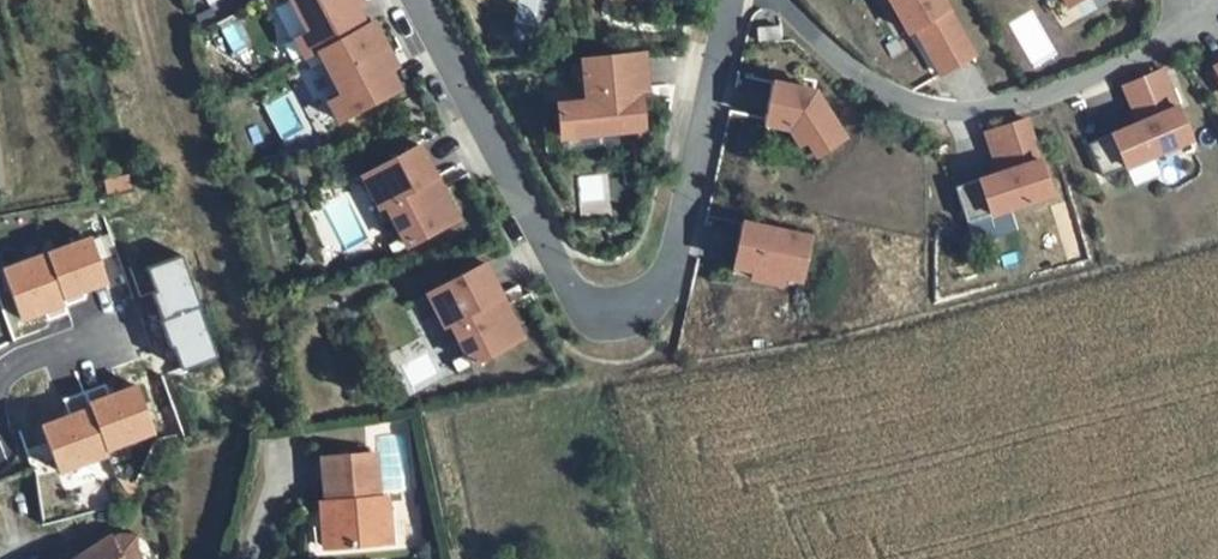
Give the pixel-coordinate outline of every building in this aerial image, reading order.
[(316,26),(303,32),(314,52),(374,20),(365,1),(367,0),(302,0),(316,26)] [(922,22),(928,18),(936,13),(942,23),(934,27),(956,64),(989,44),(963,0),(909,0),(922,22)] [(936,13),(928,18),(934,27),(942,23),(936,13)] [(374,20),(314,52),(319,62),(332,55),(349,89),(337,96),(347,115),(408,83),(398,64),(406,60),(382,16),(374,20)] [(762,28),(764,42),(786,39),(785,27),(762,28)] [(568,96),(571,130),(653,123),(650,82),(657,81),(654,46),(593,51),(597,94),(568,96)] [(1104,131),(1118,163),(1207,125),(1177,56),(1139,73),(1155,109),(1104,131)] [(786,73),(777,114),(801,119),(812,135),(819,130),(829,146),(857,128),(827,82),(786,73)] [(1042,109),(1002,122),(1015,163),(971,177),(983,212),(1067,184),(1042,109)] [(373,173),(390,205),(397,202),(415,235),(402,242),(406,250),(470,215),(429,142),(373,173)] [(128,176),(103,180),(105,192),(130,187),(128,176)] [(754,225),(743,277),(810,291),(820,240),(754,225)] [(90,240),(6,270),(24,320),(63,306),(60,298),(105,282),(90,240)] [(217,356),(181,259),(152,269),(161,294),(156,296),(176,349),(180,348),(187,367),(217,356)] [(499,262),(441,293),(459,325),(465,322),(482,354),(469,361),(474,371),(538,336),(499,262)] [(110,457),(108,451),(153,434),(137,388),(91,404),(93,409),(46,426),(63,474),(110,457)] [(371,456),(321,460),(324,504),(333,503),(333,512),(326,513),(313,519),(316,550),(378,545),(375,502),(371,456)] [(375,502),(378,545),(392,544),(390,502),(375,502)] [(324,504),(312,505),(313,519),(326,513),(333,512),(333,503),(324,504)] [(134,538),(110,537),(77,558),(140,558),(134,538)]
